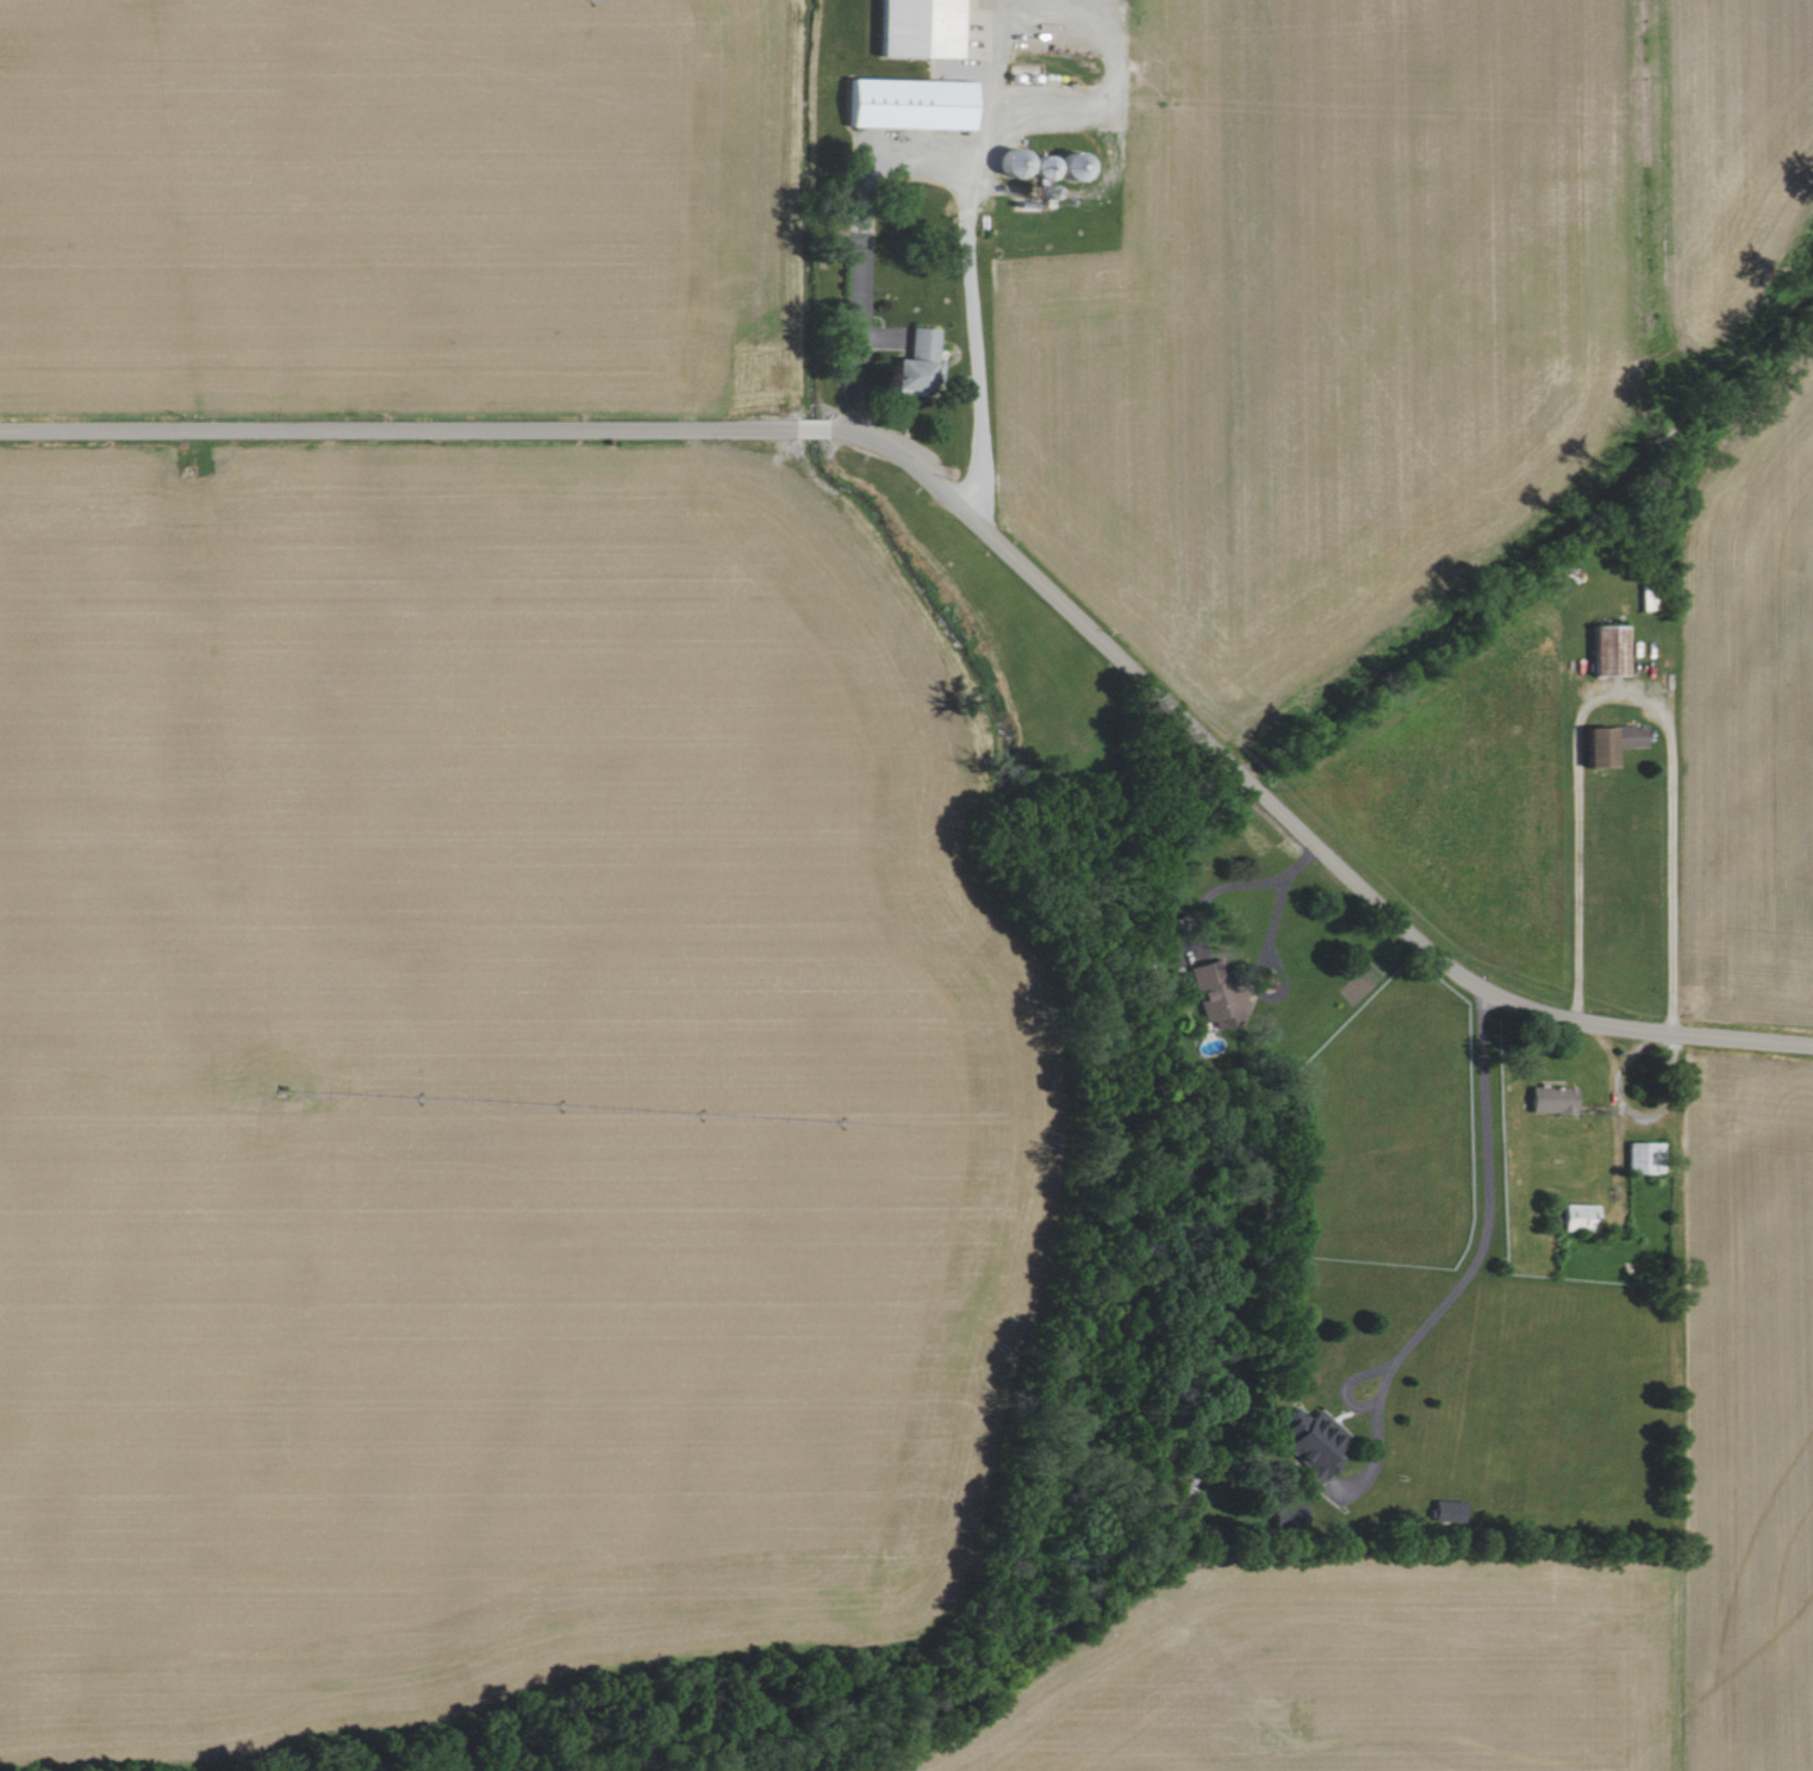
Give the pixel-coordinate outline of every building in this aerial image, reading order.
[(958,60),(958,40),(952,40),(953,0),(873,0),(871,57),(958,60)] [(968,130),(969,93),(973,93),(974,82),(840,79),(839,128),(968,130)] [(883,360),(880,392),(915,394),(916,376),(930,377),(933,330),(906,328),(904,362),(883,360)] [(1621,676),(1621,627),(1588,627),(1589,677),(1621,676)] [(1200,1022),(1211,1019),(1213,1026),(1241,1020),(1238,1006),(1243,1005),(1239,987),(1226,989),(1219,958),(1188,965),(1200,1022)] [(1573,1086),(1527,1086),(1526,1113),(1573,1113),(1573,1086)] [(1657,1174),(1658,1142),(1625,1141),(1624,1173),(1657,1174)] [(1591,1205),(1559,1204),(1558,1231),(1590,1232),(1591,1205)] [(1347,1437),(1316,1408),(1306,1419),(1294,1408),(1275,1429),(1287,1440),(1281,1447),(1308,1471),(1301,1479),(1311,1488),(1339,1457),(1334,1452),(1347,1437)]
